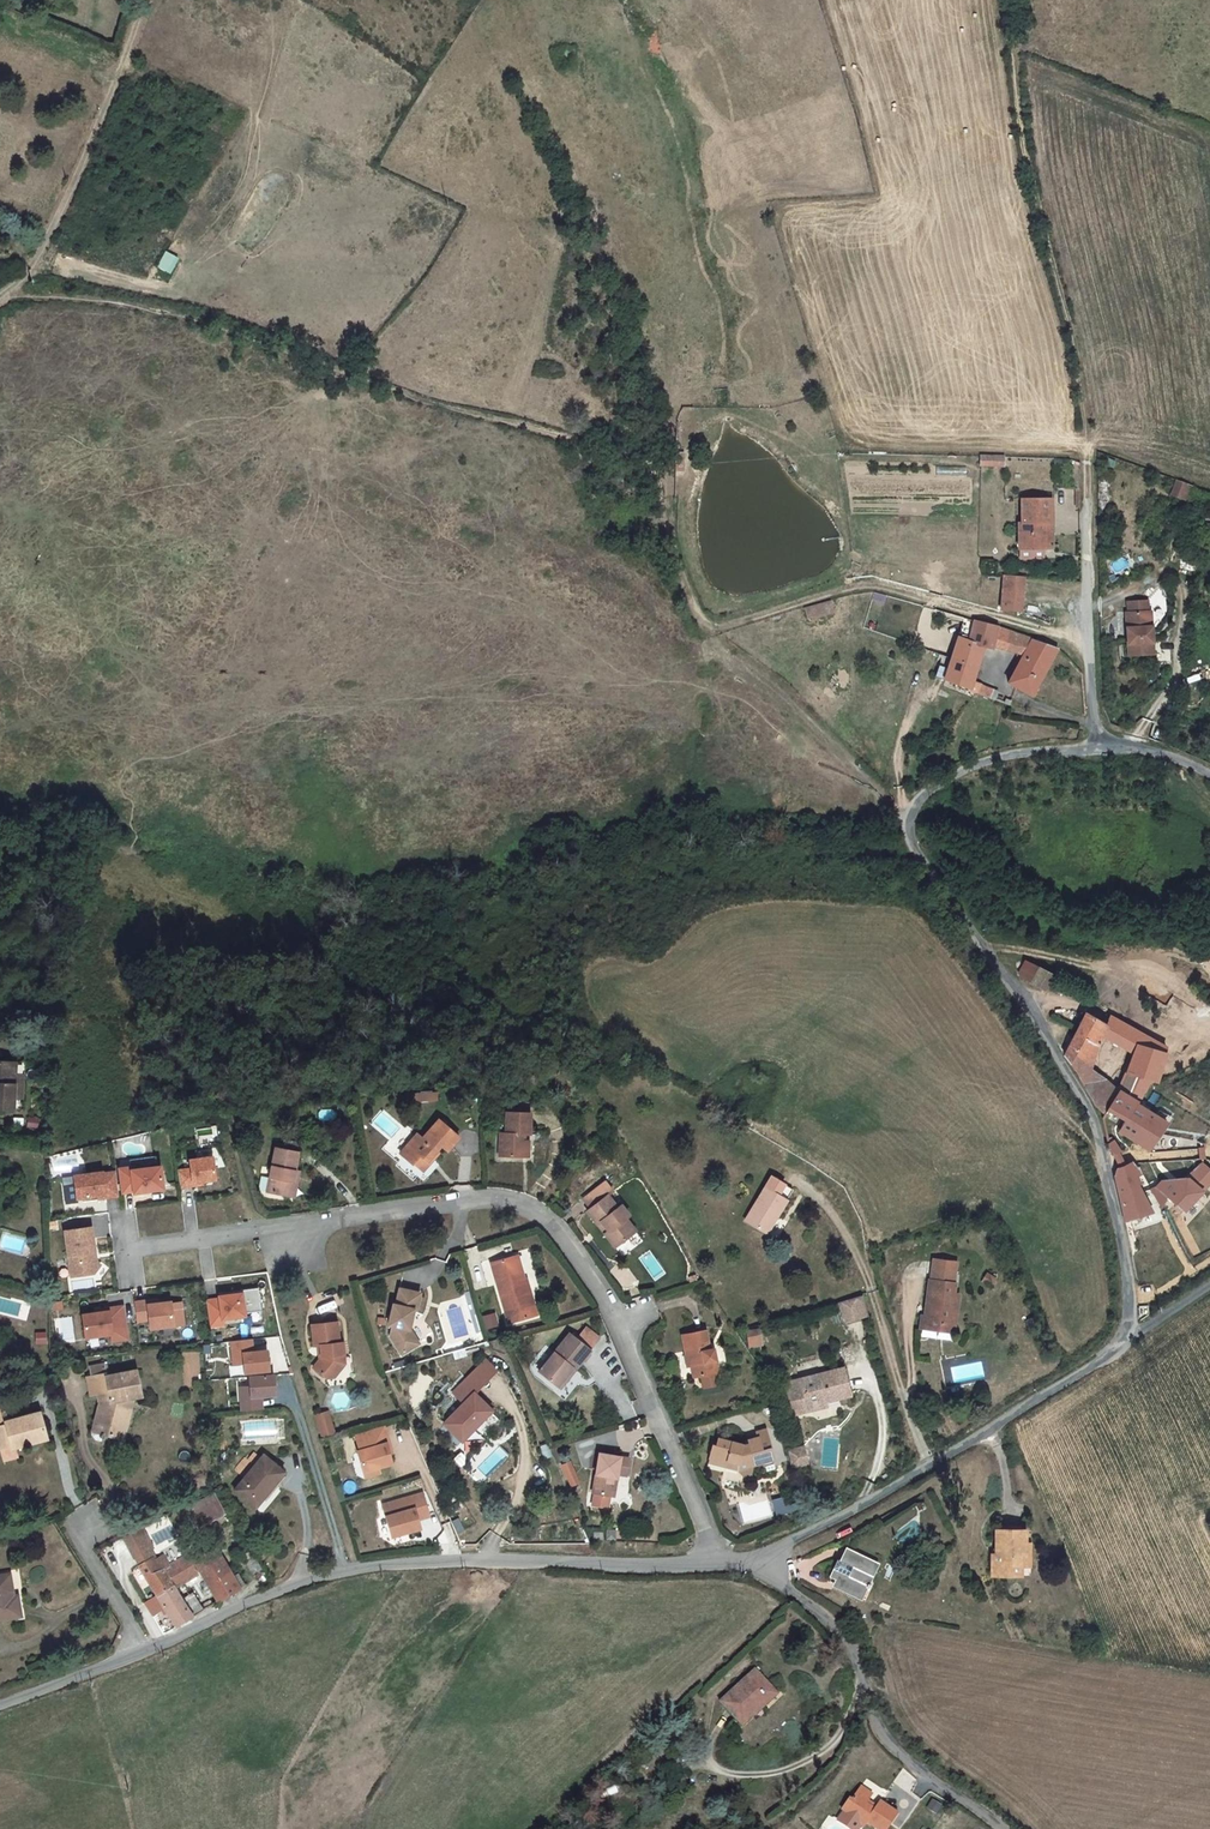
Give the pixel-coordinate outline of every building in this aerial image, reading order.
[(159,268),(168,272),(173,259),(165,255),(159,268)] [(982,467),(1005,466),(1005,455),(981,456),(982,467)] [(1166,476),(1160,489),(1174,495),(1180,482),(1166,476)] [(1043,501),(1018,501),(1018,523),(1014,523),(1015,549),(1047,549),(1046,523),(1043,522),(1043,501)] [(1020,587),(1002,587),(1001,610),(1018,611),(1020,587)] [(1125,598),(1125,609),(1147,608),(1147,598),(1125,598)] [(831,600),(805,608),(808,619),(834,612),(831,600)] [(1125,609),(1127,651),(1148,650),(1147,608),(1125,609)] [(975,622),(963,617),(956,638),(969,641),(975,622)] [(975,622),(969,641),(983,645),(990,647),(997,627),(975,622)] [(1027,660),(1038,641),(997,627),(990,647),(1027,660)] [(949,657),(976,665),(983,645),(969,641),(956,638),(949,657)] [(1056,649),(1038,641),(1027,660),(1023,666),(1016,665),(1006,683),(1029,696),(1056,649)] [(972,680),(976,665),(949,657),(941,679),(958,685),(989,698),(991,688),(972,680)] [(1022,978),(1030,983),(1040,966),(1031,961),(1022,978)] [(1048,993),(1056,974),(1040,966),(1030,983),(1048,993)] [(1085,1013),(1067,1054),(1075,1068),(1084,1086),(1084,1087),(1092,1071),(1083,1063),(1092,1043),(1099,1046),(1103,1040),(1101,1039),(1103,1034),(1104,1033),(1106,1025),(1085,1013)] [(1112,1016),(1106,1025),(1104,1033),(1103,1034),(1109,1037),(1117,1019),(1112,1016)] [(1109,1037),(1127,1048),(1136,1029),(1117,1019),(1109,1037)] [(1169,1047),(1143,1034),(1136,1029),(1127,1048),(1134,1053),(1138,1043),(1167,1052),(1169,1047)] [(1127,1072),(1150,1080),(1157,1082),(1167,1052),(1138,1043),(1134,1053),(1127,1072)] [(16,1061),(0,1060),(0,1107),(14,1107),(15,1096),(16,1072),(16,1061)] [(1097,1105),(1112,1087),(1092,1071),(1084,1087),(1097,1105)] [(25,1073),(16,1072),(15,1096),(24,1097),(25,1073)] [(1119,1091),(1143,1104),(1150,1080),(1127,1072),(1119,1091)] [(1119,1091),(1112,1087),(1097,1105),(1103,1117),(1109,1112),(1119,1091)] [(1119,1091),(1109,1112),(1126,1124),(1120,1132),(1149,1151),(1166,1121),(1142,1108),(1143,1104),(1119,1091)] [(528,1132),(529,1110),(504,1109),(504,1133),(499,1132),(499,1156),(522,1157),(523,1139),(521,1139),(521,1132),(528,1132)] [(1126,1124),(1109,1112),(1103,1117),(1101,1119),(1105,1137),(1111,1134),(1120,1132),(1126,1124)] [(445,1148),(456,1136),(436,1118),(422,1136),(417,1133),(400,1155),(408,1162),(410,1160),(419,1168),(426,1160),(424,1158),(428,1153),(430,1155),(436,1149),(434,1147),(437,1142),(445,1148)] [(1116,1148),(1111,1134),(1105,1137),(1108,1151),(1116,1148)] [(287,1196),(296,1151),(272,1147),(265,1191),(287,1196)] [(1209,1157),(1209,1152),(1209,1148),(1152,1151),(1153,1160),(1209,1157)] [(189,1170),(176,1173),(179,1189),(192,1187),(192,1184),(201,1183),(214,1181),(210,1158),(188,1162),(189,1170)] [(152,1160),(128,1164),(129,1169),(130,1172),(154,1169),(152,1160)] [(1115,1175),(1125,1222),(1150,1217),(1133,1179),(1139,1175),(1132,1164),(1115,1175)] [(129,1169),(117,1171),(121,1195),(132,1194),(133,1195),(162,1191),(158,1168),(154,1169),(130,1172),(129,1169)] [(1151,1191),(1139,1175),(1133,1179),(1150,1217),(1164,1213),(1170,1204),(1157,1189),(1151,1191)] [(101,1176),(73,1181),(74,1189),(62,1191),(65,1209),(77,1208),(77,1203),(97,1200),(104,1199),(104,1202),(118,1200),(114,1176),(101,1178),(101,1176)] [(766,1232),(786,1201),(778,1196),(785,1184),(772,1176),(765,1188),(746,1220),(766,1232)] [(1204,1193),(1188,1180),(1186,1179),(1178,1189),(1172,1202),(1190,1214),(1204,1193)] [(61,1183),(62,1191),(74,1189),(73,1181),(61,1183)] [(1163,1186),(1157,1189),(1170,1204),(1172,1202),(1178,1189),(1171,1182),(1166,1188),(1163,1186)] [(606,1183),(590,1195),(596,1206),(591,1209),(587,1212),(598,1226),(600,1224),(608,1234),(605,1236),(614,1249),(634,1234),(625,1221),(628,1219),(620,1206),(616,1209),(608,1198),(614,1193),(606,1183)] [(778,1196),(786,1201),(793,1189),(785,1184),(778,1196)] [(585,1199),(591,1209),(596,1206),(590,1195),(585,1199)] [(90,1232),(64,1236),(70,1282),(93,1278),(99,1270),(95,1267),(92,1265),(91,1258),(94,1257),(90,1232)] [(527,1298),(515,1259),(491,1266),(506,1316),(509,1316),(511,1326),(537,1318),(530,1298),(527,1298)] [(953,1297),(954,1289),(952,1289),(954,1268),(933,1266),(931,1287),(930,1287),(926,1321),(922,1320),(921,1332),(940,1335),(940,1329),(955,1331),(957,1312),(952,1311),(953,1297)] [(219,1299),(206,1301),(210,1327),(224,1325),(223,1319),(245,1315),(244,1312),(261,1310),(257,1287),(240,1290),(241,1293),(232,1294),(219,1296),(219,1299)] [(395,1327),(391,1337),(402,1356),(414,1349),(410,1341),(414,1339),(410,1331),(406,1331),(409,1322),(414,1324),(418,1314),(421,1315),(427,1298),(408,1291),(402,1307),(399,1306),(391,1326),(395,1327)] [(869,1318),(864,1301),(842,1307),(846,1324),(869,1318)] [(170,1302),(158,1304),(148,1306),(147,1302),(134,1304),(137,1323),(149,1321),(151,1330),(184,1325),(181,1302),(171,1304),(170,1302)] [(96,1315),(82,1317),(86,1340),(112,1336),(113,1343),(128,1340),(122,1308),(108,1310),(108,1313),(96,1315)] [(339,1340),(337,1319),(313,1322),(313,1341),(318,1341),(319,1355),(312,1361),(324,1374),(331,1375),(338,1369),(337,1354),(343,1353),(341,1341),(339,1340)] [(599,1339),(584,1327),(574,1339),(569,1334),(537,1371),(554,1385),(571,1367),(574,1370),(599,1339)] [(746,1330),(749,1348),(764,1345),(761,1328),(746,1330)] [(955,1337),(955,1331),(940,1329),(940,1335),(955,1337)] [(708,1350),(704,1331),(682,1337),(687,1357),(691,1356),(695,1378),(716,1373),(713,1350),(708,1350)] [(252,1336),(231,1339),(235,1362),(245,1360),(246,1370),(271,1366),(268,1346),(254,1348),(252,1336)] [(410,1341),(414,1349),(418,1347),(414,1339),(410,1341)] [(271,1345),(272,1369),(285,1368),(284,1344),(271,1345)] [(471,1381),(479,1389),(498,1369),(486,1358),(467,1378),(471,1381)] [(185,1360),(185,1386),(201,1386),(201,1360),(185,1360)] [(110,1379),(108,1366),(91,1370),(91,1375),(86,1375),(89,1395),(97,1394),(98,1401),(92,1422),(102,1426),(99,1433),(117,1438),(126,1400),(132,1400),(138,1399),(135,1375),(110,1379)] [(853,1398),(846,1373),(802,1384),(803,1385),(810,1414),(810,1415),(824,1411),(822,1406),(828,1405),(853,1398)] [(274,1374),(249,1375),(249,1385),(239,1386),(241,1409),(262,1408),(261,1395),(275,1394),(274,1374)] [(479,1389),(471,1381),(457,1394),(464,1402),(443,1422),(460,1440),(491,1410),(476,1393),(479,1389)] [(788,1389),(795,1417),(810,1414),(803,1385),(788,1389)] [(122,1439),(132,1400),(126,1400),(117,1438),(122,1439)] [(8,1443),(10,1445),(43,1437),(36,1413),(5,1421),(0,1405),(0,1445),(8,1443)] [(327,1410),(316,1413),(322,1435),(334,1431),(327,1410)] [(90,1430),(99,1433),(102,1426),(92,1422),(90,1430)] [(376,1467),(391,1464),(389,1454),(386,1444),(389,1443),(385,1424),(355,1432),(359,1450),(357,1450),(362,1471),(376,1467)] [(775,1451),(772,1436),(762,1438),(763,1442),(765,1453),(775,1451)] [(778,1468),(775,1451),(765,1453),(763,1442),(750,1444),(747,1449),(722,1438),(717,1447),(714,1446),(708,1457),(725,1465),(723,1468),(735,1473),(739,1465),(752,1465),(752,1469),(763,1467),(765,1472),(778,1468)] [(10,1445),(8,1443),(0,1445),(0,1458),(11,1455),(10,1445)] [(807,1452),(796,1455),(800,1471),(810,1468),(807,1452)] [(624,1476),(628,1460),(598,1453),(590,1493),(592,1493),(606,1496),(607,1496),(610,1478),(614,1479),(615,1475),(624,1476)] [(256,1505),(285,1471),(264,1454),(235,1488),(256,1505)] [(571,1460),(560,1464),(569,1487),(580,1482),(571,1460)] [(378,1473),(376,1467),(362,1471),(363,1476),(378,1473)] [(606,1496),(592,1493),(589,1505),(604,1508),(606,1496)] [(776,1514),(795,1509),(791,1493),(772,1499),(776,1514)] [(224,1513),(215,1495),(190,1508),(199,1526),(224,1513)] [(429,1513),(424,1495),(384,1507),(393,1539),(422,1531),(419,1522),(417,1516),(429,1513)] [(429,1513),(417,1516),(419,1522),(431,1519),(429,1513)] [(121,1536),(136,1563),(155,1595),(173,1586),(195,1574),(187,1559),(173,1565),(166,1553),(156,1558),(139,1527),(121,1536)] [(1029,1530),(997,1530),(996,1553),(992,1553),(992,1575),(1022,1575),(1023,1567),(1032,1567),(1033,1545),(1028,1545),(1029,1530)] [(231,1577),(213,1545),(190,1557),(198,1572),(201,1571),(218,1599),(243,1587),(237,1574),(231,1577)] [(866,1586),(874,1563),(846,1551),(841,1560),(835,1558),(828,1573),(837,1577),(833,1586),(857,1596),(861,1588),(869,1591),(870,1587),(866,1586)] [(262,1570),(255,1557),(247,1561),(254,1574),(262,1570)] [(0,1578),(0,1617),(18,1615),(17,1603),(10,1604),(7,1577),(0,1578)] [(173,1586),(155,1595),(156,1596),(173,1626),(192,1616),(182,1601),(173,1586)] [(192,1616),(207,1607),(198,1592),(182,1601),(192,1616)] [(763,1708),(776,1696),(755,1674),(721,1705),(737,1720),(730,1727),(738,1736),(765,1710),(763,1708)] [(865,1794),(876,1803),(879,1799),(868,1790),(865,1794)] [(900,1821),(885,1809),(881,1813),(879,1816),(871,1809),(873,1806),(876,1803),(865,1794),(857,1803),(856,1802),(847,1813),(850,1816),(857,1822),(856,1824),(862,1828),(870,1828),(871,1828),(872,1828),(893,1828),(900,1821)] [(879,1816),(881,1813),(873,1806),(871,1809),(879,1816)] [(850,1816),(842,1825),(847,1828),(862,1828),(856,1824),(857,1822),(850,1816)]
